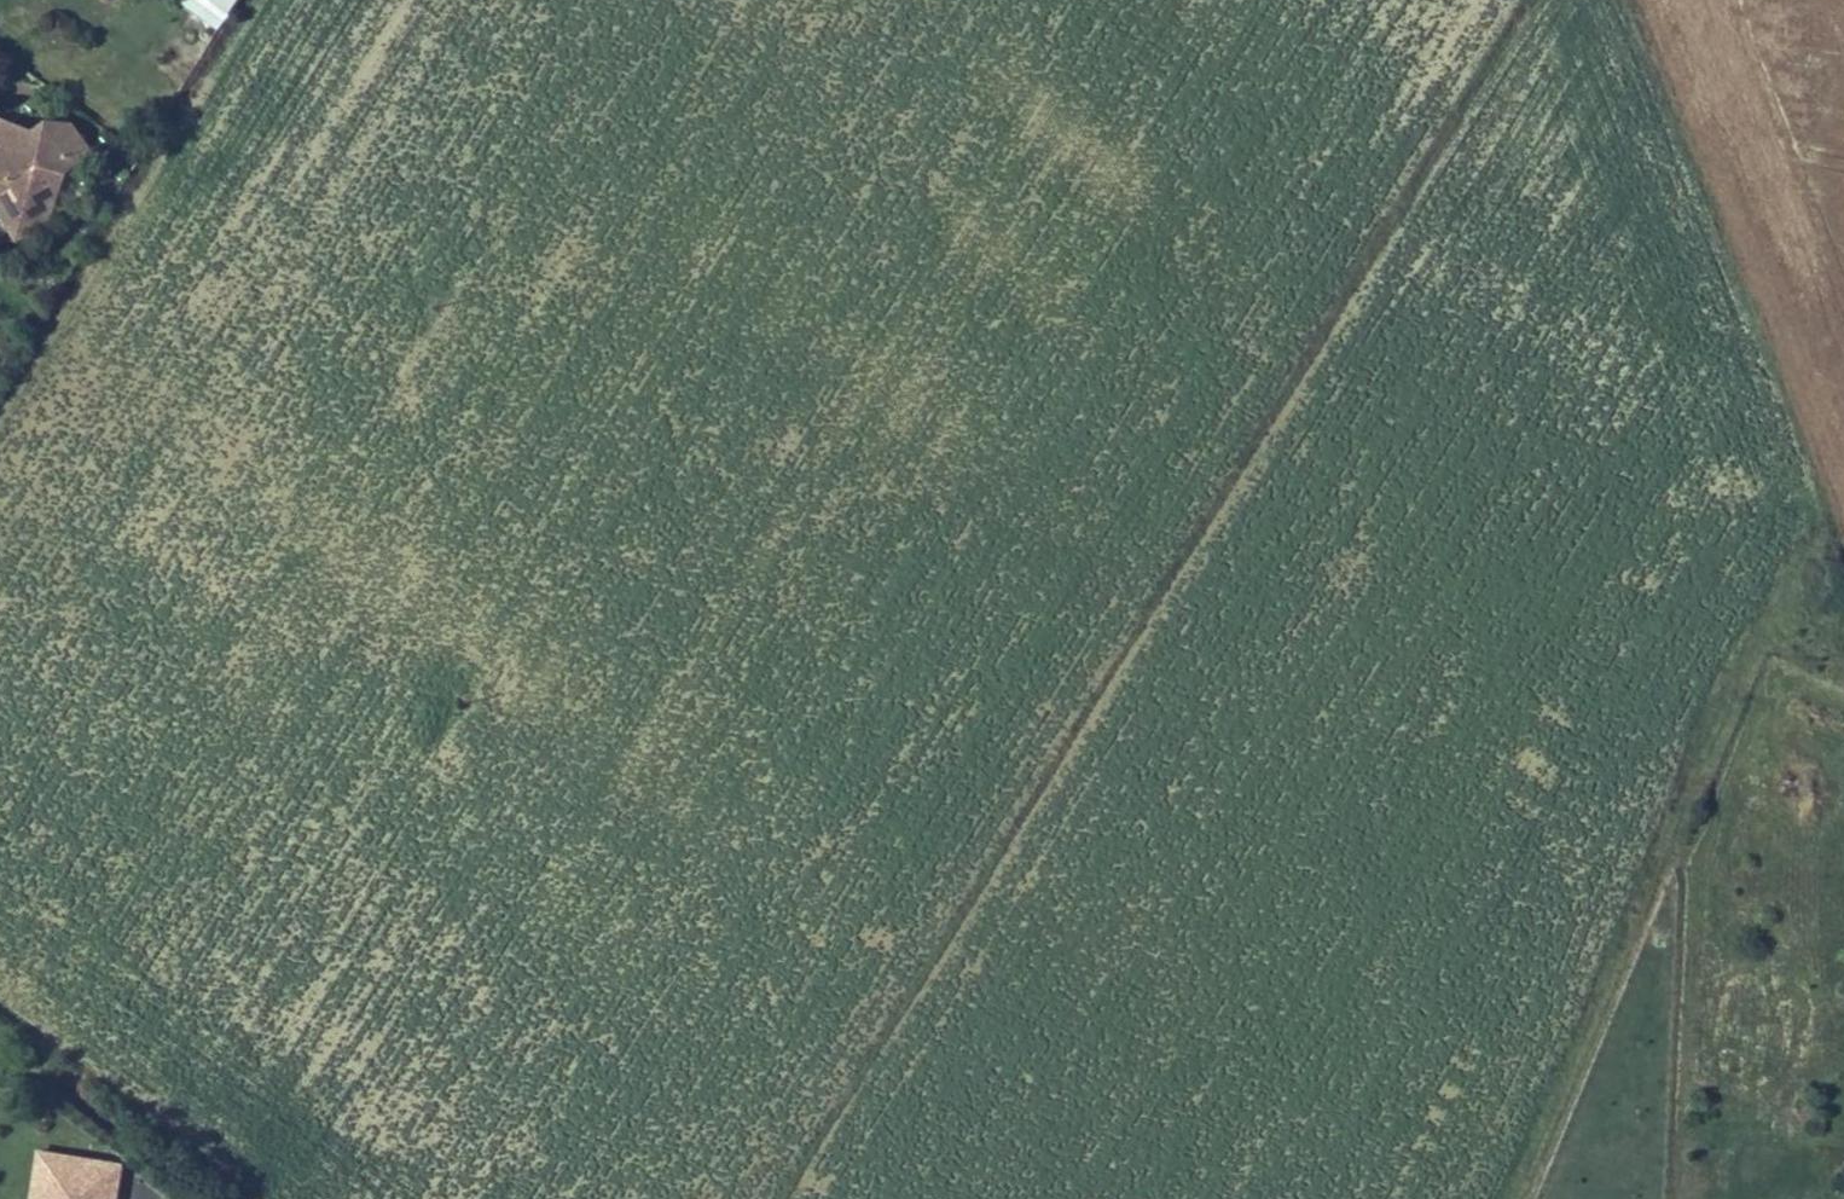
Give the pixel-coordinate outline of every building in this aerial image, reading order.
[(185,7),(218,29),(237,0),(190,0),(185,7)] [(71,159),(88,146),(72,124),(47,122),(34,130),(0,117),(0,179),(2,180),(2,181),(0,182),(0,215),(15,242),(53,222),(71,159)] [(81,1163),(57,1159),(41,1157),(38,1177),(35,1198),(50,1198),(53,1179),(78,1183),(81,1163)] [(122,1170),(81,1163),(78,1183),(53,1179),(50,1198),(117,1198),(122,1170)]
